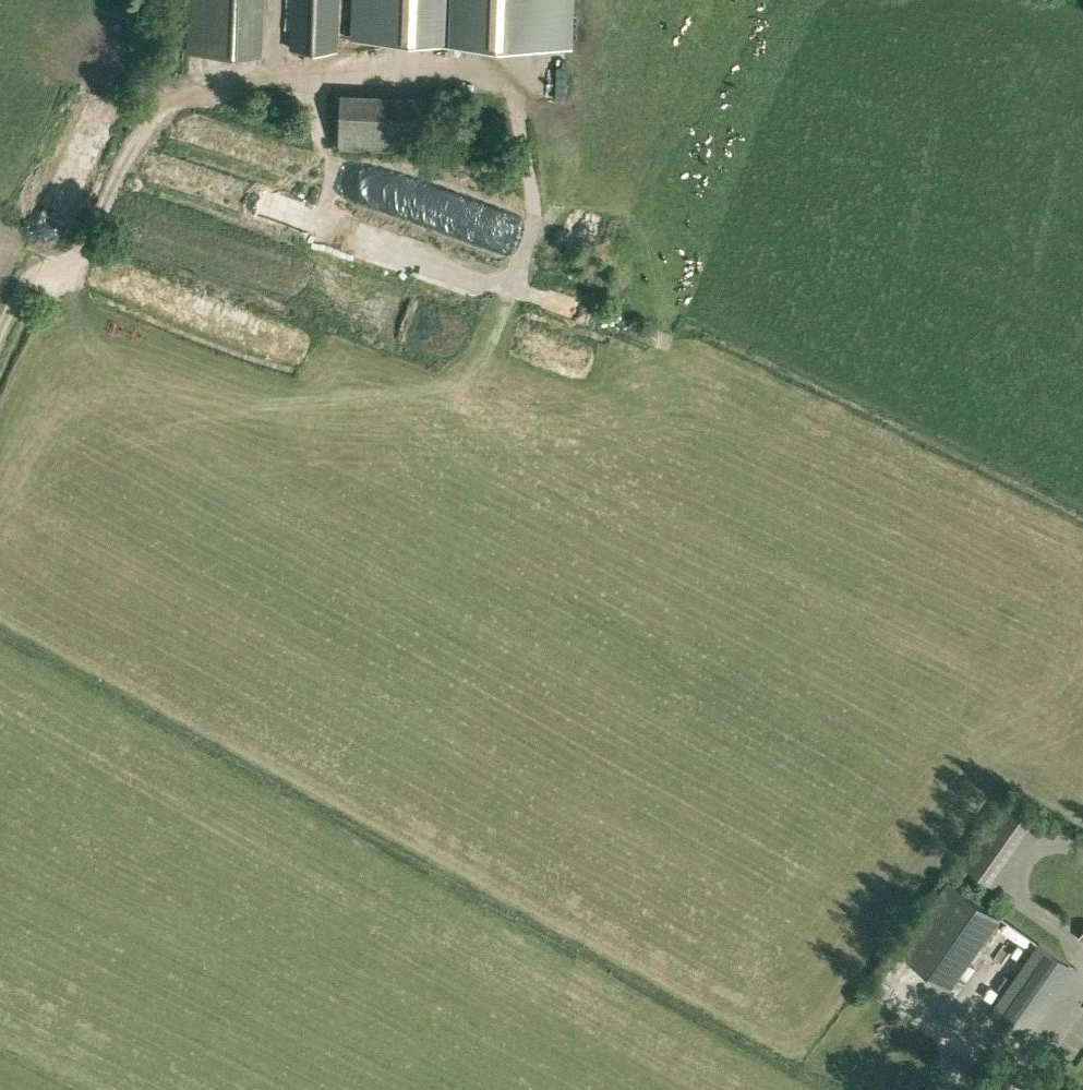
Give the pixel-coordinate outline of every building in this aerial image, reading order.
[(188,51),(263,53),(264,0),(189,0),(188,51)] [(290,47),(338,49),(339,0),(292,0),(290,47)] [(352,38),(467,42),(566,45),(568,0),(353,0),(352,38)] [(1035,815),(1008,796),(963,860),(990,879),(1035,815)] [(901,949),(951,984),(1000,913),(951,878),(901,949)] [(1070,963),(1040,941),(991,1012),(1021,1034),(1070,963)]
